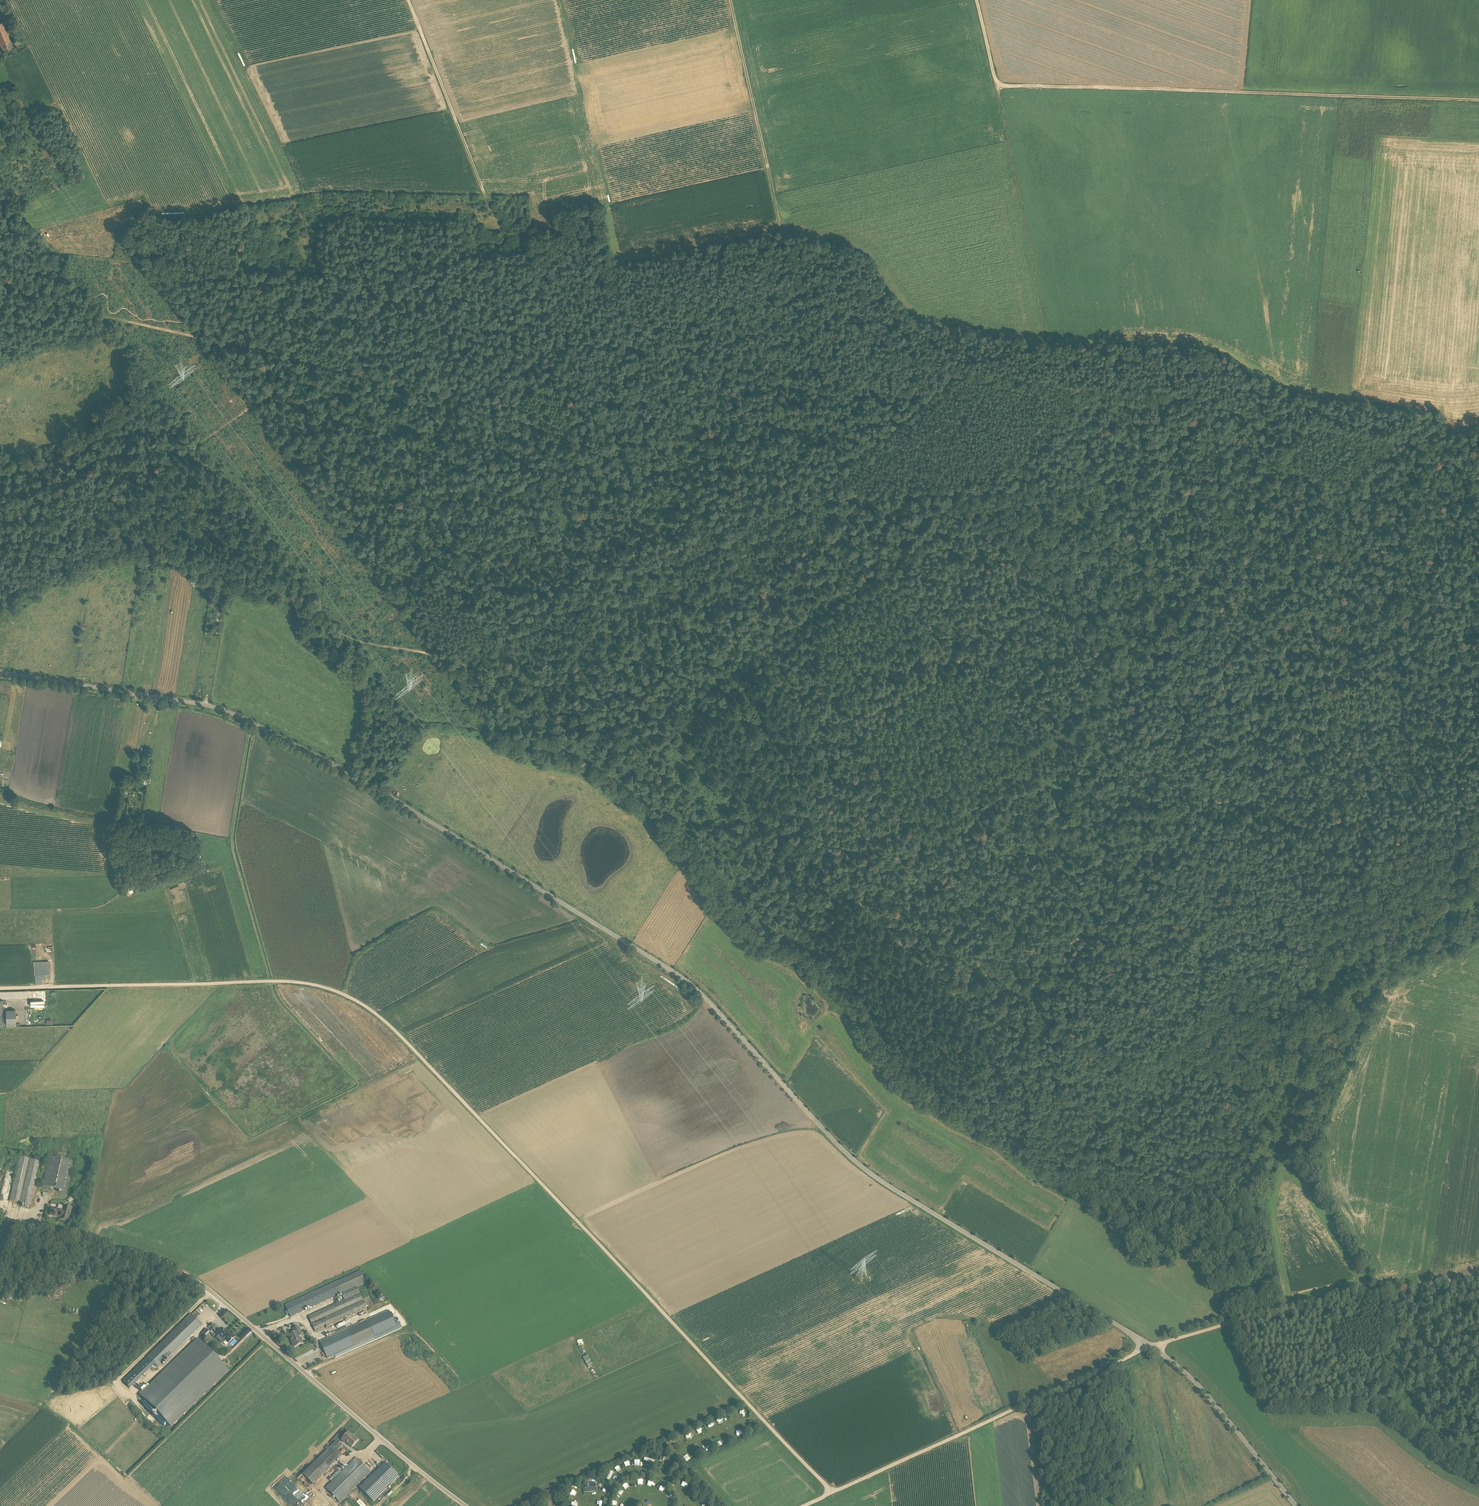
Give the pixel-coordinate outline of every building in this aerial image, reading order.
[(10,38),(3,21),(0,23),(0,42),(10,38)] [(0,42),(0,43),(3,52),(14,47),(10,38),(0,42)] [(49,960),(33,961),(35,985),(43,984),(42,979),(46,979),(46,974),(50,974),(49,960)] [(6,1010),(5,1011),(3,1011),(2,1000),(0,1000),(0,1026),(16,1025),(15,1010),(6,1010)] [(40,1161),(20,1157),(10,1201),(30,1206),(40,1161)] [(74,1162),(50,1157),(44,1181),(43,1186),(67,1192),(74,1162)] [(64,1206),(62,1211),(60,1218),(60,1220),(68,1222),(72,1208),(64,1206)] [(60,1218),(62,1211),(58,1209),(52,1208),(50,1215),(60,1218)] [(367,1308),(360,1293),(357,1287),(366,1283),(360,1271),(336,1282),(263,1316),(265,1320),(269,1319),(272,1325),(342,1294),(345,1300),(309,1316),(316,1332),(367,1308)] [(407,1323),(399,1306),(347,1330),(320,1342),(328,1358),(354,1346),(407,1323)] [(153,1319),(147,1313),(142,1318),(148,1324),(153,1319)] [(202,1325),(191,1314),(147,1357),(143,1361),(150,1368),(154,1365),(157,1368),(202,1325)] [(298,1335),(302,1333),(299,1326),(293,1329),(295,1333),(290,1335),(292,1340),(291,1341),(295,1348),(303,1344),(298,1335)] [(235,1338),(232,1334),(226,1330),(224,1332),(220,1329),(216,1333),(219,1336),(220,1335),(228,1343),(235,1338)] [(207,1330),(201,1336),(204,1338),(210,1333),(207,1330)] [(229,1370),(198,1339),(140,1395),(171,1427),(229,1370)] [(130,1388),(140,1378),(133,1371),(123,1381),(130,1388)] [(355,1437),(354,1438),(348,1432),(342,1439),(346,1442),(352,1447),(358,1440),(355,1437)] [(342,1455),(338,1451),(342,1447),(336,1441),(312,1465),(303,1474),(312,1483),(321,1475),(342,1455)] [(371,1472),(356,1458),(326,1488),(340,1502),(371,1472)] [(399,1477),(385,1463),(359,1488),(373,1502),(399,1477)] [(585,1484),(585,1491),(596,1490),(596,1483),(585,1484)]
